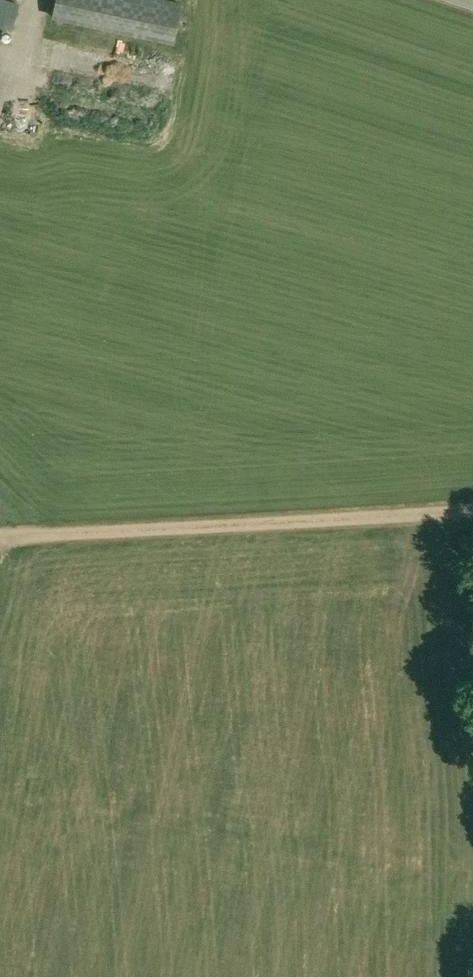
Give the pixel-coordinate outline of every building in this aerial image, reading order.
[(2,27),(11,30),(18,4),(4,0),(0,0),(0,34),(2,27)] [(173,41),(181,5),(158,0),(57,0),(54,15),(173,41)]
